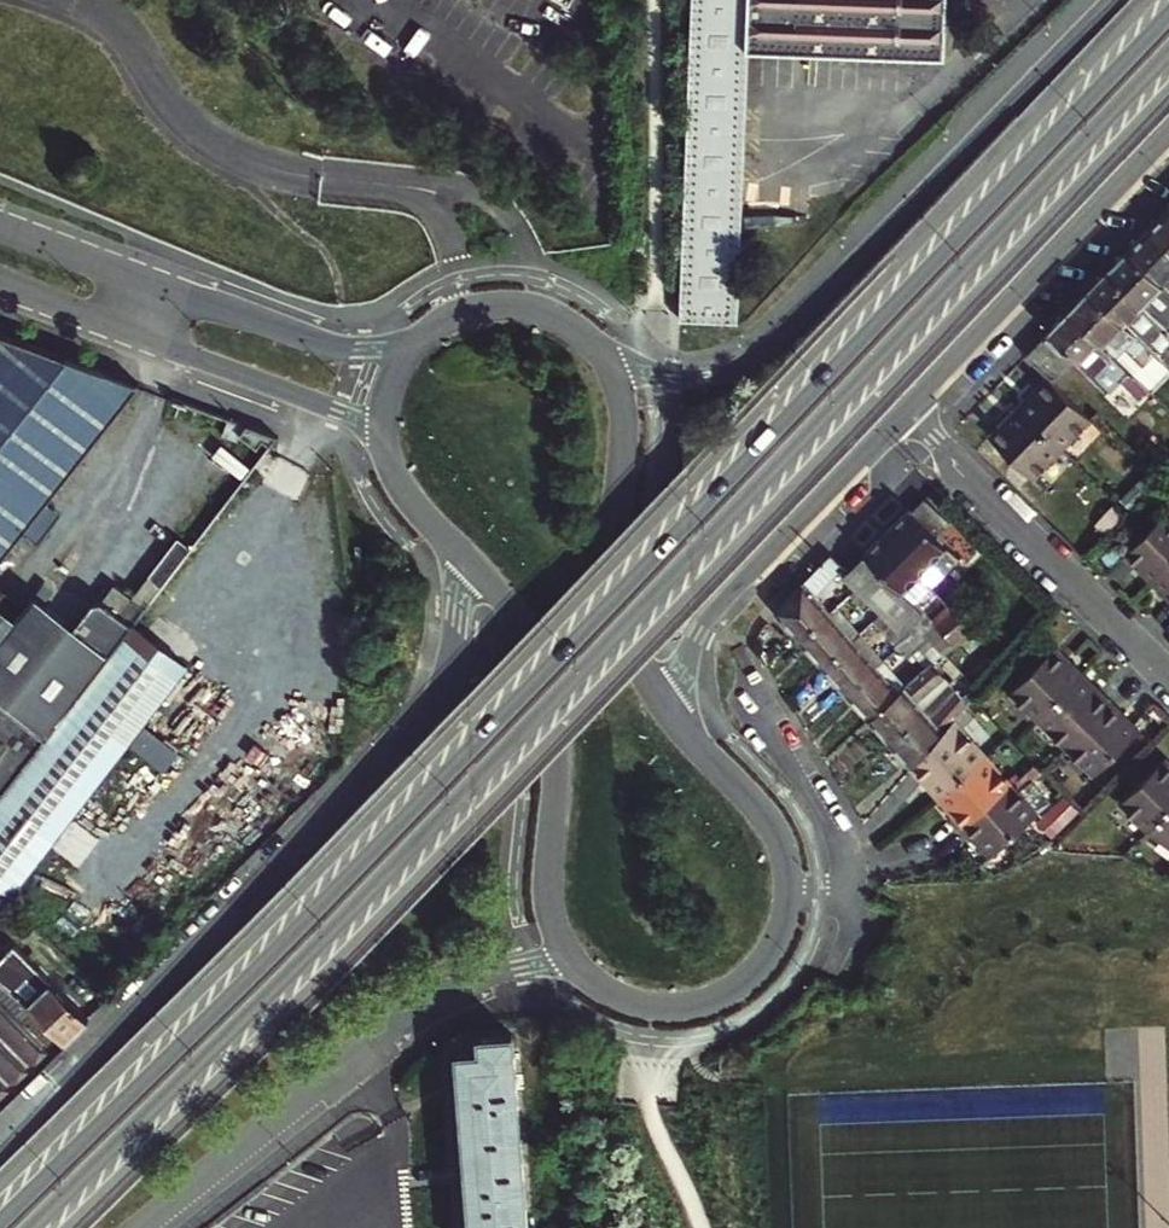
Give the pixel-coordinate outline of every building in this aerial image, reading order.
[(705,81),(704,106),(694,293),(751,295),(766,23),(966,32),(968,0),(709,0),(705,81)] [(1168,211),(1149,231),(1168,250),(1168,212),(1168,211)] [(1149,231),(1130,251),(1166,286),(1168,289),(1168,250),(1149,231)] [(1111,270),(1167,325),(1168,322),(1168,309),(1156,297),(1166,286),(1130,251),(1111,270)] [(1092,290),(1139,336),(1168,364),(1168,327),(1167,325),(1111,270),(1092,290)] [(1139,336),(1092,290),(1070,312),(1136,375),(1145,365),(1127,348),(1139,336)] [(1051,331),(1077,356),(1113,390),(1121,382),(1143,403),(1154,392),(1136,375),(1070,312),(1051,331)] [(1077,356),(1051,331),(1027,356),(1050,379),(1052,381),(1077,356)] [(19,538),(133,392),(113,379),(92,367),(0,332),(0,562),(19,538)] [(113,379),(133,392),(139,384),(92,367),(113,379)] [(1093,421),(1052,381),(1050,379),(1021,407),(1065,450),(1093,421)] [(1121,382),(1113,390),(1136,411),(1143,403),(1121,382)] [(1021,407),(993,437),(1036,479),(1065,450),(1021,407)] [(910,510),(849,571),(845,576),(903,632),(922,612),(904,594),(923,575),(932,585),(960,558),(938,536),(949,524),(926,499),(912,512),(910,510)] [(1155,582),(1168,568),(1168,511),(1126,553),(1155,582)] [(19,538),(0,562),(0,698),(32,722),(38,715),(54,727),(133,624),(19,538)] [(832,554),(812,574),(824,586),(844,567),(832,554)] [(1155,582),(1168,595),(1168,568),(1155,582)] [(805,582),(776,611),(802,639),(832,611),(805,582)] [(832,611),(802,639),(825,665),(856,637),(832,611)] [(187,666),(133,624),(54,727),(0,796),(0,906),(9,895),(187,666)] [(880,663),(856,637),(825,665),(849,692),(880,663)] [(1011,692),(1039,721),(1084,675),(1056,646),(1011,692)] [(947,674),(934,661),(904,689),(873,718),(894,741),(931,707),(923,700),(947,674)] [(904,689),(880,663),(849,692),(873,718),(904,689)] [(923,700),(931,707),(953,681),(947,674),(923,700)] [(1066,748),(1112,702),(1084,675),(1039,721),(1066,748)] [(938,715),(931,707),(894,741),(916,765),(957,717),(974,697),(982,688),(970,676),(960,688),(938,715)] [(960,688),(953,681),(931,707),(938,715),(960,688)] [(0,698),(0,796),(54,727),(38,715),(32,722),(0,698)] [(1140,730),(1112,702),(1066,748),(1094,775),(1140,730)] [(957,717),(916,765),(942,795),(989,753),(957,717)] [(135,742),(171,767),(184,749),(148,724),(135,742)] [(1016,782),(989,753),(942,795),(969,824),(1016,782)] [(1168,757),(1123,803),(1152,830),(1168,813),(1168,759),(1168,757)] [(1022,788),(1016,782),(969,824),(994,852),(1054,798),(1035,776),(1022,788)] [(1152,830),(1168,842),(1168,813),(1152,830)] [(0,955),(0,978),(67,1041),(90,1018),(14,941),(0,955)] [(67,1041),(0,978),(0,1107),(67,1041)] [(472,1227),(528,1227),(513,1034),(480,1036),(481,1051),(459,1053),(472,1227)]
